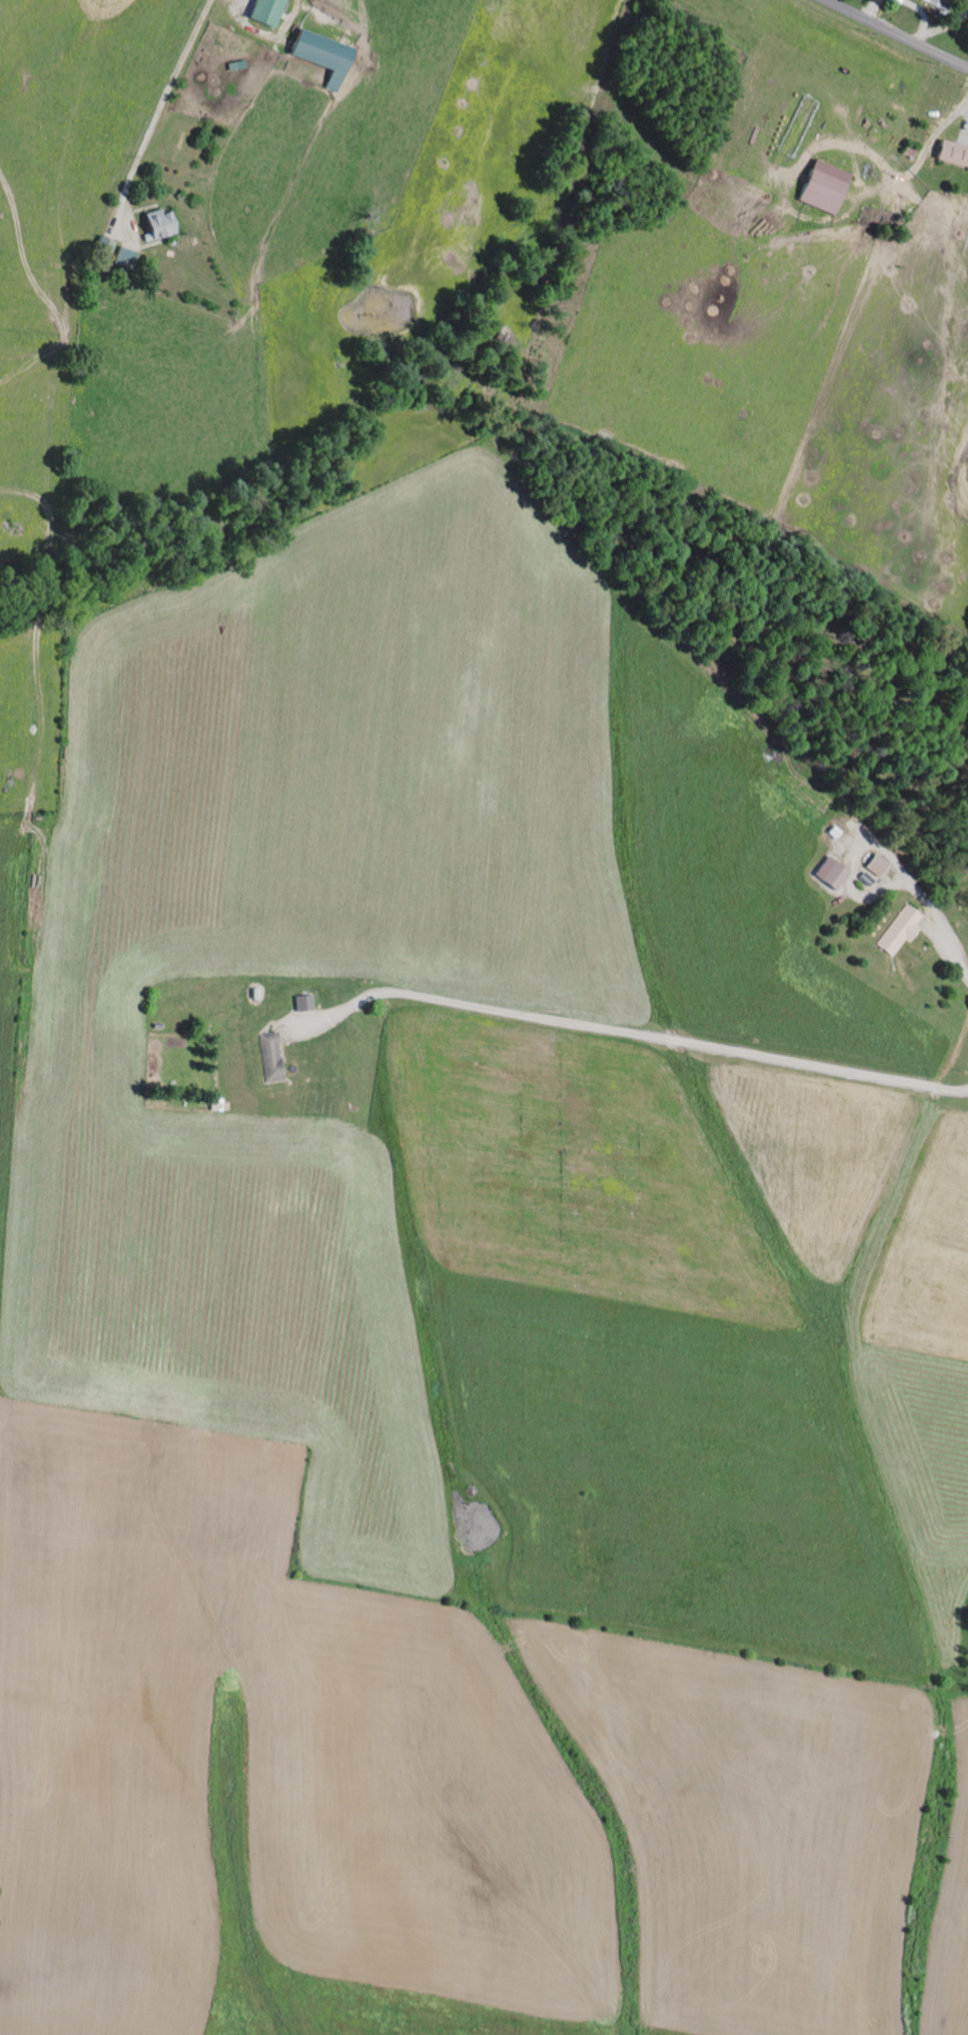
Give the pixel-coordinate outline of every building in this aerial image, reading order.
[(281,0),(252,0),(245,17),(270,27),(281,0)] [(350,44),(294,29),(287,56),(329,68),(324,89),(337,92),(350,44)] [(938,141),(936,161),(967,165),(967,162),(967,145),(938,141)] [(796,200),(832,215),(849,173),(813,158),(796,200)] [(173,232),(166,210),(156,213),(155,210),(139,214),(146,239),(173,232)] [(887,864),(874,853),(862,868),(875,878),(887,864)] [(834,891),(847,871),(825,857),(812,876),(834,891)] [(905,939),(909,942),(920,927),(916,925),(922,917),(905,905),(875,946),(891,957),(905,939)] [(294,997),(296,1012),(312,1010),(310,995),(294,997)] [(264,1083),(283,1080),(274,1033),(256,1036),(264,1083)]
